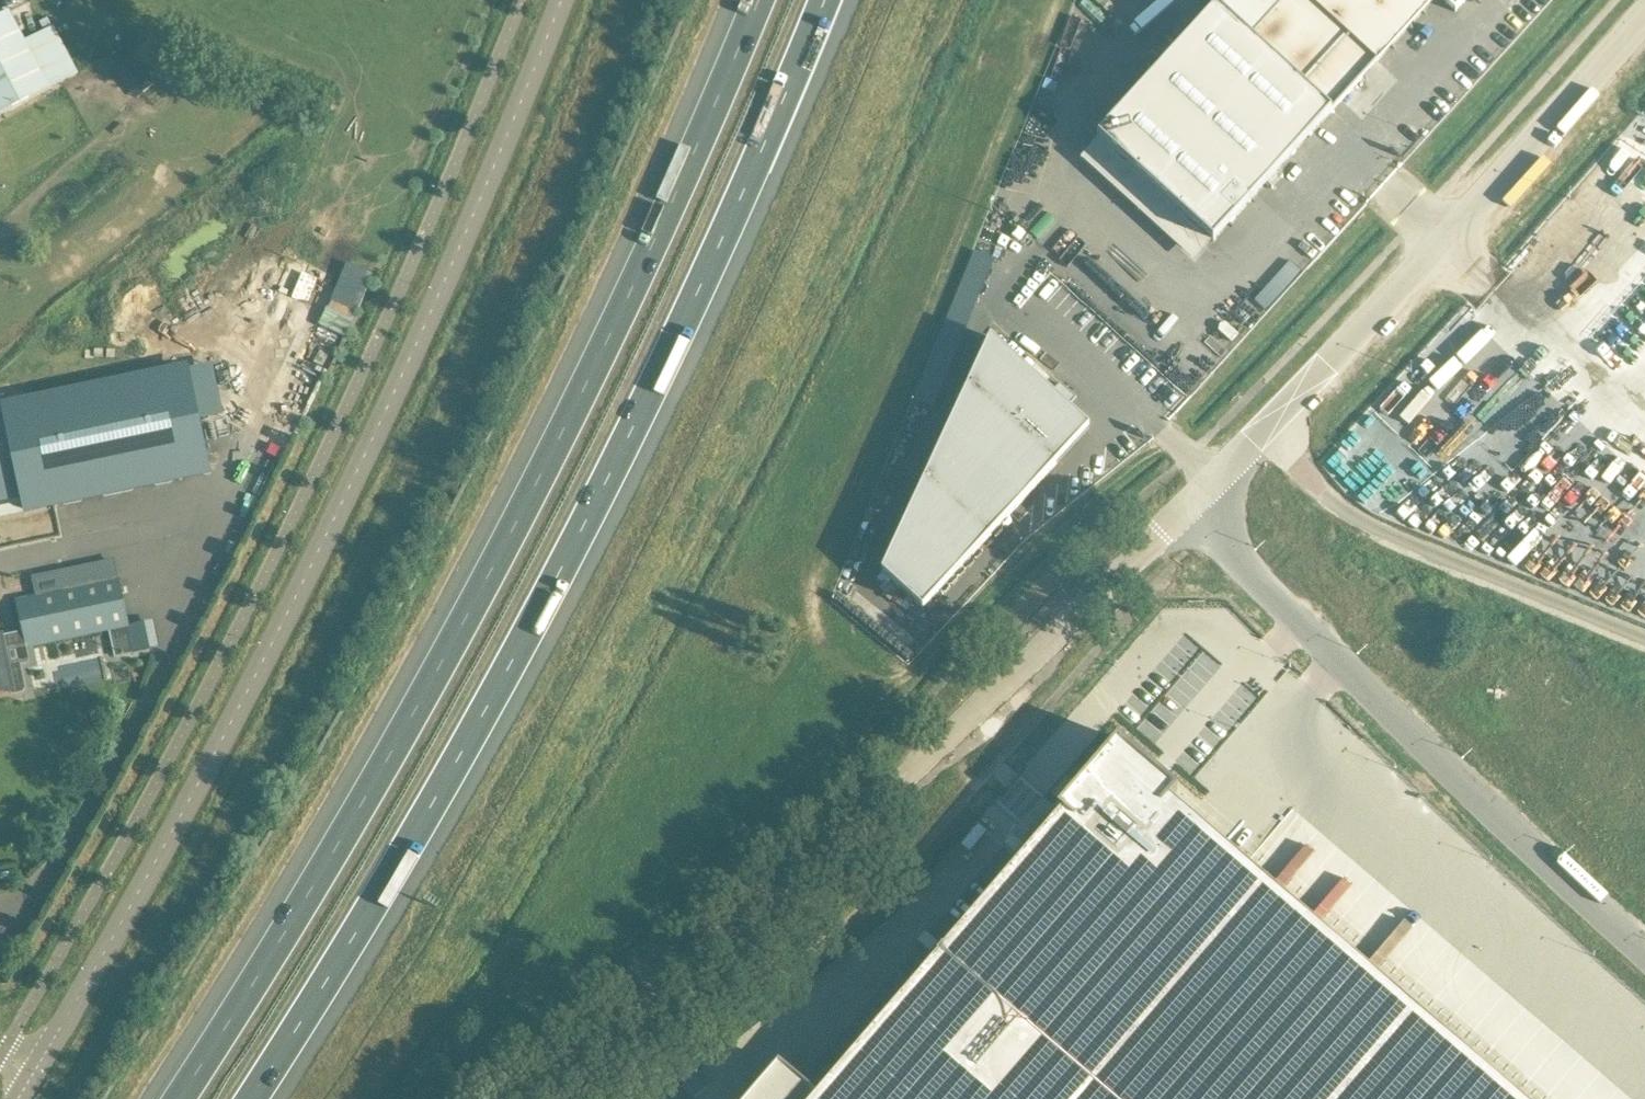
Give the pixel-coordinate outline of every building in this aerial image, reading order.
[(1099,137),(1100,138),(1213,241),(1214,242),(1267,184),(1272,189),(1283,177),(1278,172),(1435,0),(1224,0),(1099,137)] [(1456,12),(1467,0),(1442,0),(1456,12)] [(43,32),(26,41),(10,11),(0,16),(0,116),(79,74),(61,40),(54,26),(43,32)] [(325,301),(351,313),(369,274),(342,262),(325,301)] [(312,334),(305,348),(331,361),(338,347),(312,334)] [(1052,393),(991,337),(883,572),(923,609),(1057,464),(1056,463),(1089,428),(1083,422),(1067,408),(1076,398),(1061,384),(1052,393)] [(0,399),(0,477),(20,473),(24,494),(28,510),(208,471),(198,420),(187,369),(7,407),(6,398),(0,399)] [(164,550),(155,505),(0,538),(0,585),(34,578),(38,597),(18,601),(24,631),(0,636),(0,693),(10,691),(12,693),(23,691),(26,687),(20,664),(27,663),(29,659),(27,647),(127,626),(129,625),(119,580),(116,581),(112,561),(164,550)] [(133,653),(153,649),(148,621),(129,625),(127,626),(133,653)] [(749,1098),(1519,1098),(1272,887),(1170,800),(1179,790),(1118,738),(1058,808),(1063,812),(818,1096),(780,1063),(749,1098)] [(1012,835),(1005,843),(1015,853),(1023,844),(1012,835)] [(926,932),(918,940),(931,951),(938,943),(926,932)] [(695,1073),(685,1082),(697,1096),(707,1087),(695,1073)]
